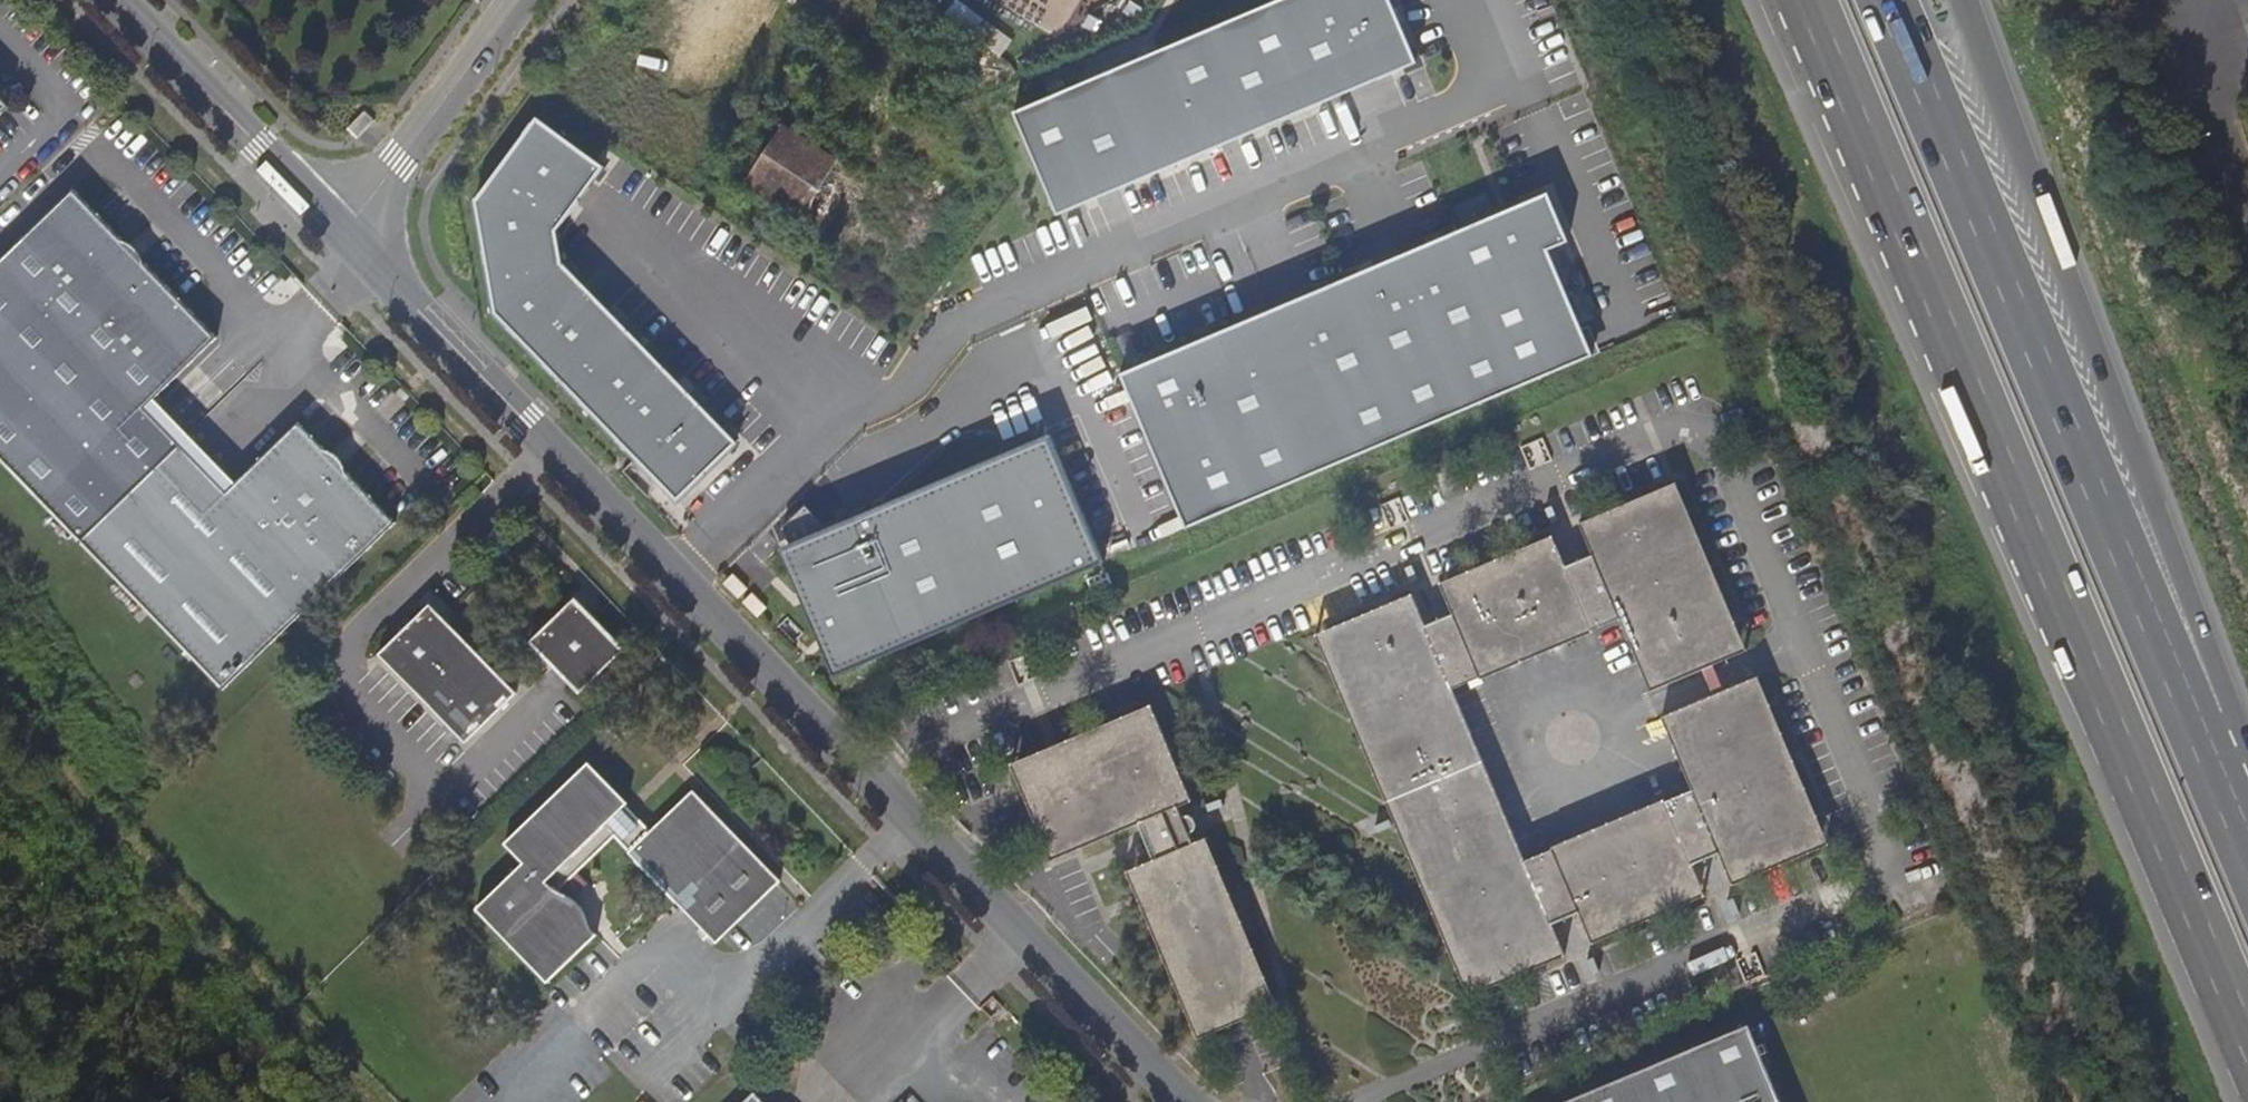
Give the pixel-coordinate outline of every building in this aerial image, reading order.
[(1059,214),(1420,62),(1394,0),(1277,0),(1015,111),(1059,214)] [(9,102),(0,93),(0,111),(9,102)] [(358,139),(375,122),(364,111),(347,129),(358,139)] [(677,502),(737,444),(563,264),(556,234),(604,168),(536,119),(496,174),(475,203),(496,314),(677,502)] [(871,183),(849,168),(785,125),(746,184),(897,284),(935,226),(871,183)] [(70,188),(0,257),(0,460),(48,509),(148,411),(147,409),(218,340),(70,188)] [(1123,374),(1188,525),(1614,343),(1550,193),(1123,374)] [(228,493),(181,445),(148,411),(48,509),(81,542),(135,598),(200,537),(308,432),(300,424),(228,493)] [(397,524),(308,432),(200,537),(135,598),(225,690),(295,623),(397,524)] [(781,547),(828,674),(1103,572),(1057,447),(819,534),(813,515),(795,522),(801,540),(781,547)] [(624,472),(648,497),(658,487),(634,463),(624,472)] [(1678,482),(1667,487),(1739,654),(1750,649),(1678,482)] [(1821,848),(1750,680),(1719,693),(1705,699),(1663,717),(1694,789),(1666,801),(1665,799),(1553,845),(1553,849),(1527,860),(1454,688),(1480,677),(1483,678),(1594,631),(1595,628),(1621,617),(1653,690),(1694,672),(1708,667),(1739,654),(1667,487),(1581,522),(1595,555),(1566,566),(1557,546),(1445,593),(1453,614),(1427,625),(1413,594),(1326,630),(1400,804),(1479,991),(1566,955),(1553,923),(1580,911),(1588,931),(1701,884),(1693,864),(1721,852),(1734,884),(1821,848)] [(481,496),(474,488),(460,501),(468,509),(481,496)] [(1440,583),(1445,593),(1557,546),(1553,535),(1440,583)] [(626,650),(576,600),(530,645),(580,695),(626,650)] [(516,694),(430,606),(379,655),(465,744),(516,694)] [(1468,995),(1479,991),(1400,804),(1326,630),(1315,635),(1388,807),(1468,995)] [(1705,699),(1719,693),(1714,681),(1708,667),(1694,672),(1700,686),(1705,699)] [(1761,675),(1750,680),(1821,848),(1832,843),(1761,675)] [(1012,763),(1016,774),(1157,714),(1152,703),(1012,763)] [(1209,1033),(1269,1008),(1199,841),(1194,842),(1191,832),(1197,827),(1198,822),(1196,817),(1191,814),(1182,814),(1180,806),(1193,800),(1157,714),(1016,774),(1052,860),(1140,823),(1155,859),(1138,866),(1168,936),(1209,1033)] [(717,940),(781,880),(691,788),(651,828),(626,804),(627,801),(588,761),(537,811),(504,843),(523,862),(475,908),(548,981),(597,933),(592,927),(588,917),(586,911),(581,904),(577,899),(573,895),(569,892),(561,887),(616,835),(630,849),(627,852),(717,940)] [(1209,837),(1199,841),(1269,1008),(1278,1003),(1209,837)] [(1197,1038),(1209,1033),(1168,936),(1138,866),(1127,871),(1197,1038)] [(1707,896),(1701,884),(1588,931),(1593,943),(1707,896)] [(1748,1026),(1570,1101),(1781,1101),(1748,1026)]
